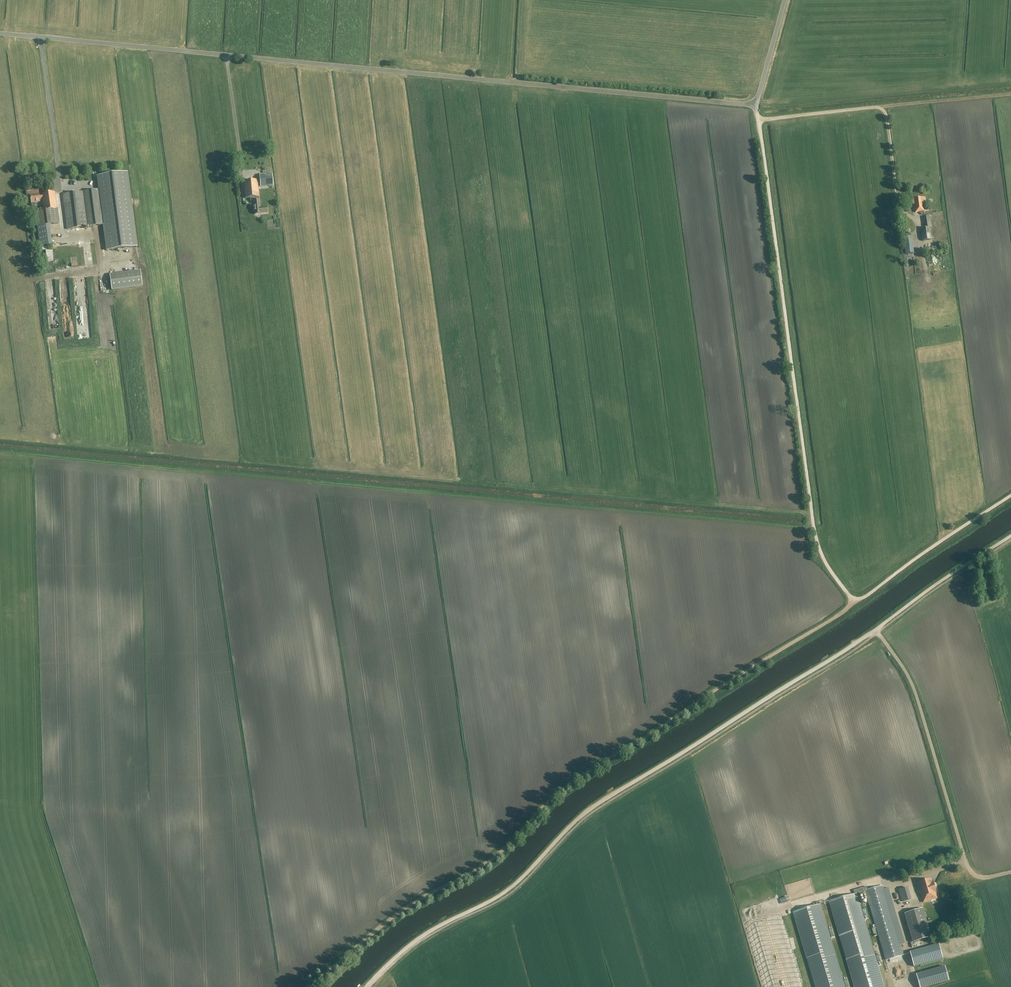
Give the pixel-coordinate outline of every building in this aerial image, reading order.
[(67,229),(103,224),(107,251),(137,247),(127,172),(97,176),(99,189),(63,194),(67,229)] [(263,180),(260,181),(260,186),(273,184),(272,174),(262,175),(263,180)] [(261,214),(268,213),(267,207),(260,208),(259,200),(259,197),(257,180),(244,181),(245,198),(250,198),(251,201),(254,201),(255,215),(261,214)] [(42,200),(44,211),(35,212),(40,246),(51,244),(49,225),(59,223),(55,192),(41,194),(41,195),(39,195),(39,194),(30,195),(31,203),(32,205),(33,206),(35,206),(35,205),(35,202),(40,202),(40,200),(42,200)] [(923,198),(914,200),(916,212),(924,210),(923,206),(925,206),(923,198)] [(932,240),(931,234),(930,228),(932,228),(931,220),(931,216),(925,218),(925,221),(926,228),(921,229),(923,241),(932,240)] [(46,262),(53,261),(52,249),(49,250),(49,247),(42,247),(42,250),(46,250),(46,262)] [(110,275),(112,290),(142,286),(140,271),(110,275)] [(79,330),(78,327),(76,323),(72,323),(71,320),(77,317),(76,316),(81,315),(79,279),(77,276),(74,276),(76,302),(66,302),(65,293),(68,292),(65,292),(64,277),(60,277),(62,309),(54,310),(54,315),(56,317),(56,320),(68,319),(69,335),(79,334),(79,330)] [(923,902),(938,898),(936,893),(937,892),(934,881),(933,882),(932,879),(917,883),(920,893),(921,893),(923,902)] [(882,886),(866,890),(864,887),(863,887),(865,893),(866,892),(886,960),(903,955),(882,886)] [(856,895),(865,893),(863,887),(852,891),(853,894),(829,901),(849,969),(876,961),(856,895)] [(899,890),(902,902),(911,899),(907,887),(899,890)] [(841,971),(820,904),(792,912),(812,980),(841,971)] [(931,937),(923,908),(904,914),(913,943),(931,937)] [(939,944),(910,952),(914,967),(943,959),(939,944)] [(920,986),(927,986),(949,981),(945,966),(916,974),(920,986)]
